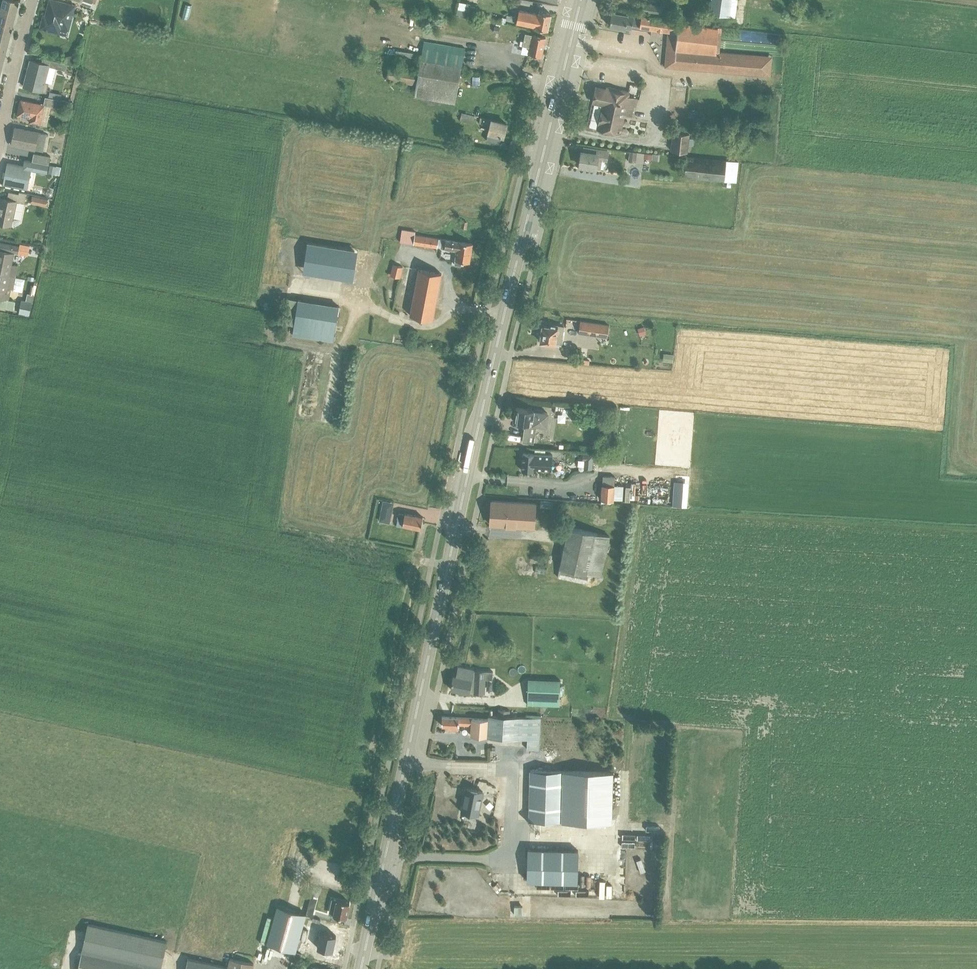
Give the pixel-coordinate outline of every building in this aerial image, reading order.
[(1,9),(16,13),(19,0),(17,0),(3,0),(1,9)] [(41,28),(60,33),(68,35),(69,29),(73,13),(66,11),(68,3),(56,0),(50,0),(45,19),(43,19),(41,28)] [(710,13),(735,17),(737,0),(712,0),(710,13)] [(642,12),(661,15),(662,7),(643,4),(642,12)] [(0,12),(0,22),(12,25),(16,13),(1,9),(0,12)] [(547,30),(550,14),(538,11),(537,14),(518,10),(516,19),(514,18),(515,16),(507,15),(505,20),(535,26),(534,27),(547,30)] [(641,18),(611,13),(609,25),(631,29),(632,25),(668,31),(665,65),(767,75),(768,57),(720,52),(720,44),(716,44),(718,27),(641,16),(641,18)] [(0,22),(0,34),(9,37),(12,25),(0,22)] [(520,40),(520,45),(522,45),(521,50),(528,52),(527,54),(541,57),(545,37),(532,34),(532,35),(525,33),(523,41),(520,40)] [(0,34),(0,47),(6,48),(9,37),(0,34)] [(486,41),(498,44),(499,38),(488,35),(486,41)] [(424,41),(421,58),(462,65),(465,48),(424,41)] [(73,54),(65,55),(66,63),(74,61),(73,54)] [(49,65),(49,66),(56,68),(65,70),(67,63),(50,59),(49,65)] [(30,60),(23,86),(47,92),(49,83),(52,83),(56,68),(49,66),(49,65),(30,60)] [(416,84),(418,70),(388,65),(386,79),(416,84)] [(456,91),(416,84),(414,96),(454,103),(456,91)] [(619,133),(623,115),(631,117),(635,98),(627,96),(628,92),(606,87),(606,89),(595,87),(591,103),(603,105),(598,128),(619,133)] [(46,104),(46,105),(60,108),(61,105),(62,99),(46,96),(45,104),(46,104)] [(42,125),(46,105),(46,104),(45,104),(20,99),(17,115),(31,117),(30,122),(42,125)] [(462,113),(460,120),(473,123),(474,116),(462,113)] [(480,116),(479,122),(489,125),(487,132),(488,132),(486,140),(498,143),(500,135),(503,136),(506,123),(480,116)] [(15,127),(11,145),(35,149),(36,146),(44,147),(47,133),(15,127)] [(689,135),(673,133),(671,150),(687,152),(689,135)] [(580,152),(578,166),(600,168),(601,160),(605,160),(606,150),(585,148),(585,152),(580,152)] [(630,151),(628,161),(636,162),(637,152),(630,151)] [(33,153),(32,160),(49,164),(50,156),(33,153)] [(737,163),(686,157),(684,177),(735,183),(737,163)] [(47,172),(49,164),(32,160),(25,159),(24,165),(8,162),(4,184),(27,188),(31,169),(47,172)] [(0,201),(0,223),(11,225),(13,217),(20,219),(24,203),(25,203),(27,193),(19,191),(19,193),(9,191),(7,199),(1,197),(0,201)] [(40,195),(38,203),(46,204),(48,197),(40,195)] [(438,238),(415,234),(414,234),(415,232),(403,230),(401,242),(413,243),(437,247),(438,238)] [(461,265),(462,260),(469,262),(472,243),(442,238),(441,247),(456,250),(454,264),(461,265)] [(15,276),(18,266),(12,265),(14,252),(18,253),(20,246),(0,242),(0,273),(15,276)] [(309,277),(358,282),(362,251),(312,246),(309,277)] [(388,272),(387,274),(392,275),(400,277),(403,267),(392,264),(390,273),(388,272)] [(441,273),(418,269),(409,315),(432,319),(441,273)] [(14,308),(15,300),(5,298),(7,288),(13,289),(16,277),(15,276),(0,273),(0,306),(14,308)] [(367,297),(368,289),(344,285),(343,294),(367,297)] [(27,301),(35,302),(37,295),(29,293),(27,301)] [(22,300),(19,313),(29,315),(32,302),(22,300)] [(342,307),(301,303),(298,340),(338,344),(342,307)] [(608,325),(579,320),(577,333),(606,337),(608,325)] [(560,344),(562,326),(549,324),(549,327),(543,326),(540,341),(560,344)] [(644,326),(638,328),(640,335),(646,333),(644,326)] [(387,343),(386,356),(404,357),(404,344),(387,343)] [(302,402),(309,404),(314,384),(307,382),(302,402)] [(515,407),(513,420),(525,422),(524,425),(535,426),(536,425),(534,425),(535,424),(545,425),(548,413),(542,412),(543,409),(534,408),(534,410),(533,410),(532,408),(528,407),(527,409),(515,407)] [(572,418),(573,409),(560,408),(560,417),(572,418)] [(523,432),(522,441),(533,443),(535,434),(523,432),(521,432),(523,432)] [(521,469),(521,470),(533,471),(533,468),(551,469),(552,454),(537,453),(522,452),(521,469)] [(623,486),(614,485),(614,476),(602,475),(600,499),(612,500),(613,499),(622,500),(623,486)] [(683,482),(675,482),(674,506),(681,506),(683,482)] [(492,500),(490,524),(534,527),(536,503),(492,500)] [(381,506),(378,519),(389,521),(391,508),(381,506)] [(422,516),(404,512),(404,513),(398,512),(397,517),(403,519),(402,525),(420,528),(422,516)] [(609,536),(568,527),(557,576),(586,582),(588,573),(600,575),(609,536)] [(453,676),(450,688),(468,692),(473,693),(483,693),(483,679),(493,679),(493,671),(473,671),(474,670),(458,666),(455,677),(453,676)] [(565,695),(565,685),(559,685),(560,680),(527,678),(526,704),(559,706),(559,695),(565,695)] [(527,738),(526,748),(538,749),(540,717),(488,714),(488,718),(441,716),(440,724),(447,725),(447,728),(457,729),(457,725),(470,725),(470,735),(527,738)] [(530,770),(529,820),(611,822),(613,772),(530,770)] [(482,791),(465,787),(459,810),(476,814),(482,791)] [(578,848),(528,848),(528,880),(577,881),(578,848)] [(333,914),(346,918),(349,902),(332,898),(329,910),(334,911),(333,914)] [(277,906),(266,944),(268,945),(282,948),(295,952),(305,914),(277,906)] [(161,968),(167,941),(88,924),(82,950),(161,968)] [(320,932),(317,947),(333,951),(336,935),(320,932)] [(301,958),(339,967),(342,955),(304,946),(301,958)] [(82,951),(78,968),(161,968),(82,951)] [(228,966),(188,957),(185,968),(227,968),(228,966)] [(230,958),(228,966),(227,968),(252,968),(253,963),(230,958)]
